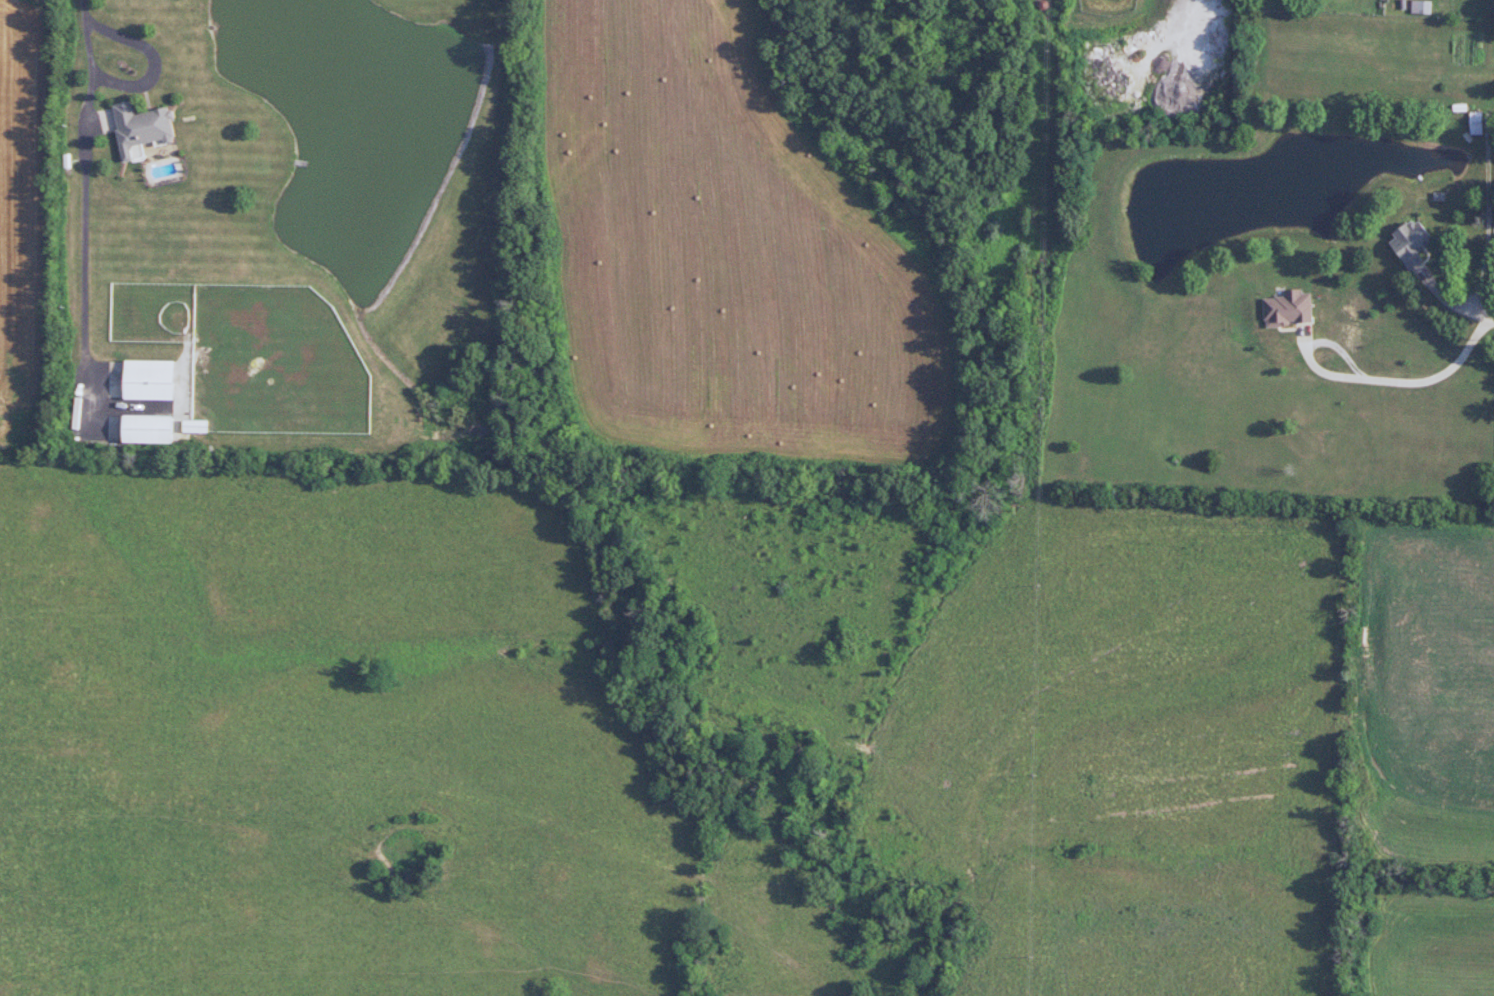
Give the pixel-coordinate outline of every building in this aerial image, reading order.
[(138,147),(183,140),(178,108),(141,114),(139,101),(119,104),(128,162),(140,160),(138,147)] [(1425,242),(1408,216),(1387,230),(1392,236),(1385,241),(1404,270),(1419,261),(1412,250),(1425,242)] [(180,359),(130,359),(130,398),(180,398),(180,359)] [(182,415),(130,414),(130,442),(182,442),(182,415)] [(213,420),(187,420),(187,431),(213,431),(213,420)]
